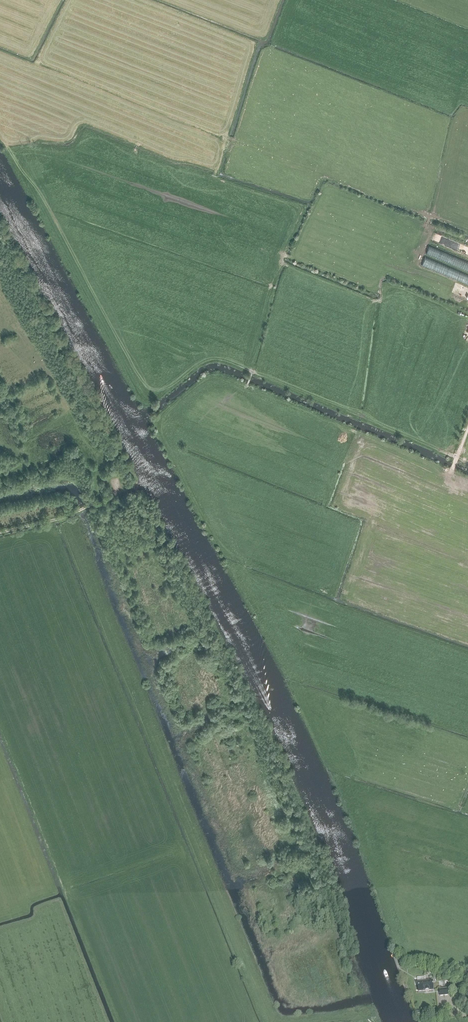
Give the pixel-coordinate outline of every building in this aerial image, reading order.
[(433,990),(432,980),(417,981),(418,991),(433,990)]
